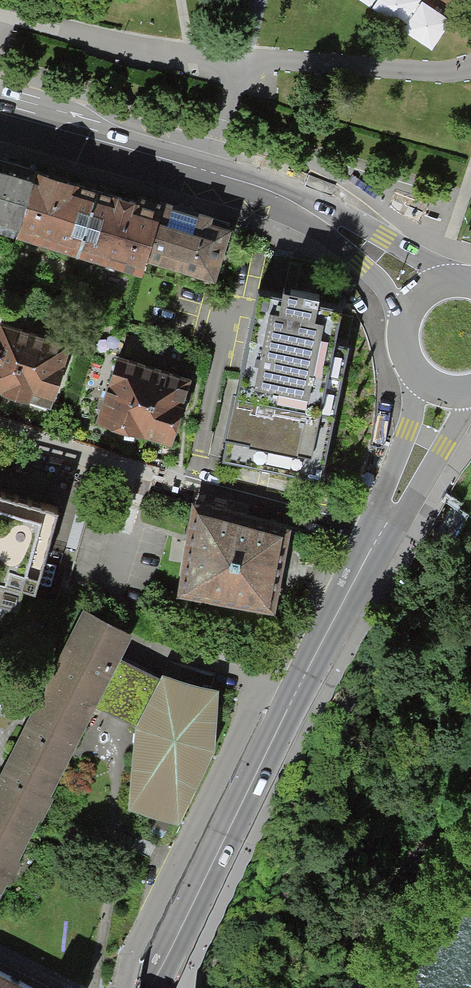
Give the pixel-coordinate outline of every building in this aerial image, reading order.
[(436,51),(456,21),(425,0),(357,0),(436,51)] [(18,241),(39,175),(0,164),(0,235),(18,241)] [(18,241),(78,259),(99,191),(39,172),(39,175),(18,241)] [(163,210),(99,191),(78,259),(142,279),(147,263),(163,210)] [(233,225),(163,210),(147,263),(218,282),(233,225)] [(315,295),(276,289),(272,313),(261,312),(246,399),(233,397),(225,441),(310,456),(334,317),(311,313),(315,295)] [(0,323),(0,398),(48,412),(67,342),(0,323)] [(185,378),(109,355),(88,426),(164,448),(185,378)] [(58,516),(0,500),(0,587),(35,597),(58,516)] [(240,517),(193,504),(178,594),(272,610),(288,529),(240,517)] [(135,636),(81,609),(0,767),(0,899),(97,710),(123,659),(135,636)] [(161,678),(123,659),(97,710),(133,728),(161,678)] [(219,693),(161,678),(133,728),(128,808),(173,823),(213,746),(219,693)] [(0,970),(0,987),(33,987),(0,970)]
